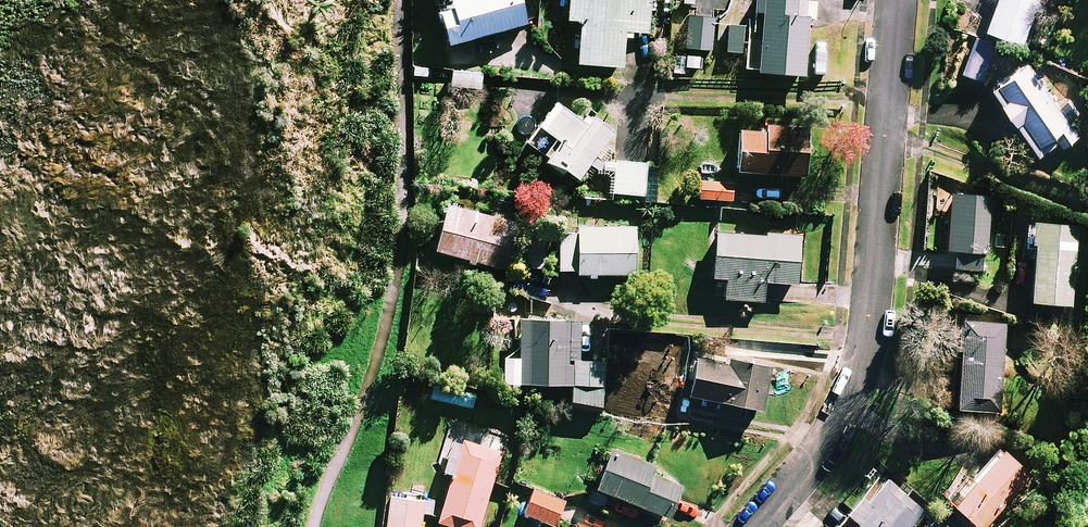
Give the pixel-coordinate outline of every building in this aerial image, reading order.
[(521,0),(443,0),(437,2),(448,43),(527,23),(521,0)] [(651,0),(568,0),(567,19),(580,20),(577,62),(622,66),(625,31),(649,33),(651,0)] [(759,71),(804,74),(808,0),(764,0),(759,71)] [(985,27),(1023,40),(1037,0),(994,0),(985,27)] [(713,18),(687,16),(685,48),(711,50),(713,18)] [(743,27),(729,26),(727,51),(741,52),(743,27)] [(991,54),(971,46),(961,71),(981,79),(991,54)] [(1076,135),(1026,61),(991,85),(1037,154),(1057,140),(1060,146),(1076,135)] [(581,119),(556,101),(526,143),(546,157),(544,159),(574,181),(611,129),(587,112),(581,119)] [(764,125),(764,131),(740,129),(737,171),(805,174),(808,128),(764,125)] [(646,163),(615,160),(612,193),(644,195),(646,163)] [(732,182),(700,181),(699,199),(731,200),(732,182)] [(950,193),(945,250),(954,250),(953,268),(979,271),(981,253),(984,253),(989,196),(950,193)] [(516,222),(447,203),(434,249),(504,268),(516,222)] [(1028,301),(1069,304),(1076,226),(1033,222),(1028,301)] [(559,226),(559,273),(587,273),(587,278),(597,278),(597,273),(634,273),(634,227),(559,226)] [(797,282),(799,236),(715,232),(713,276),(727,277),(726,286),(714,285),(714,296),(763,299),(764,281),(797,282)] [(521,317),(519,346),(504,355),(503,379),(572,385),(570,404),(602,407),(605,365),(575,362),(579,321),(521,317)] [(1002,321),(956,317),(950,407),(996,410),(1002,321)] [(729,357),(727,363),(696,358),(689,395),(762,408),(770,364),(729,357)] [(676,402),(643,396),(641,413),(673,419),(676,402)] [(452,421),(436,470),(452,475),(435,526),(477,526),(506,439),(452,421)] [(1000,448),(974,478),(965,470),(943,495),(978,526),(984,526),(1030,475),(1000,448)] [(653,467),(609,449),(595,486),(667,515),(680,483),(651,472),(653,467)] [(926,512),(886,477),(866,500),(862,497),(848,513),(852,516),(842,526),(913,526),(926,512)] [(564,501),(534,488),(524,513),(554,526),(564,501)] [(389,496),(386,526),(420,526),(424,500),(389,496)]
